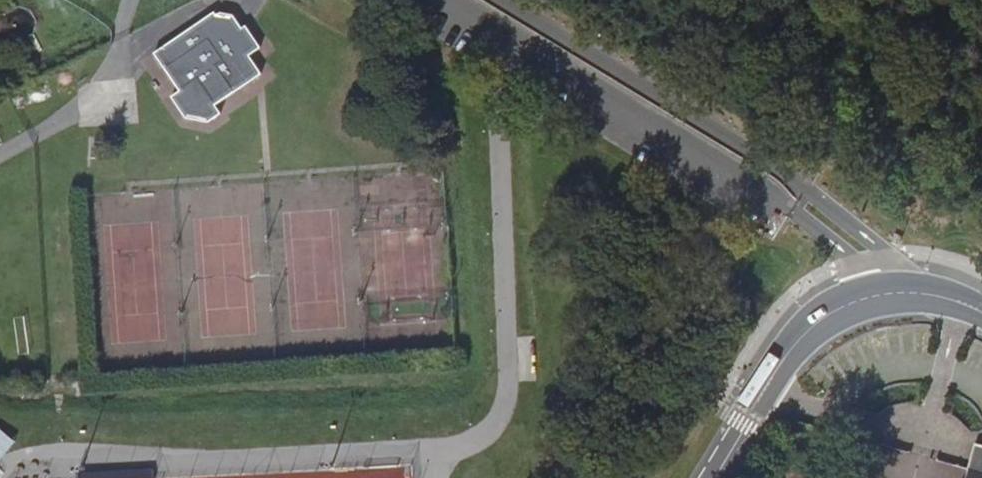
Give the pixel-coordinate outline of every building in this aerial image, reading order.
[(154,53),(178,91),(170,97),(184,118),(207,122),(220,113),(214,105),(262,74),(249,55),(259,48),(245,24),(241,28),(233,14),(220,12),(215,15),(213,12),(154,53)] [(974,444),(969,477),(981,477),(981,445),(974,444)]
